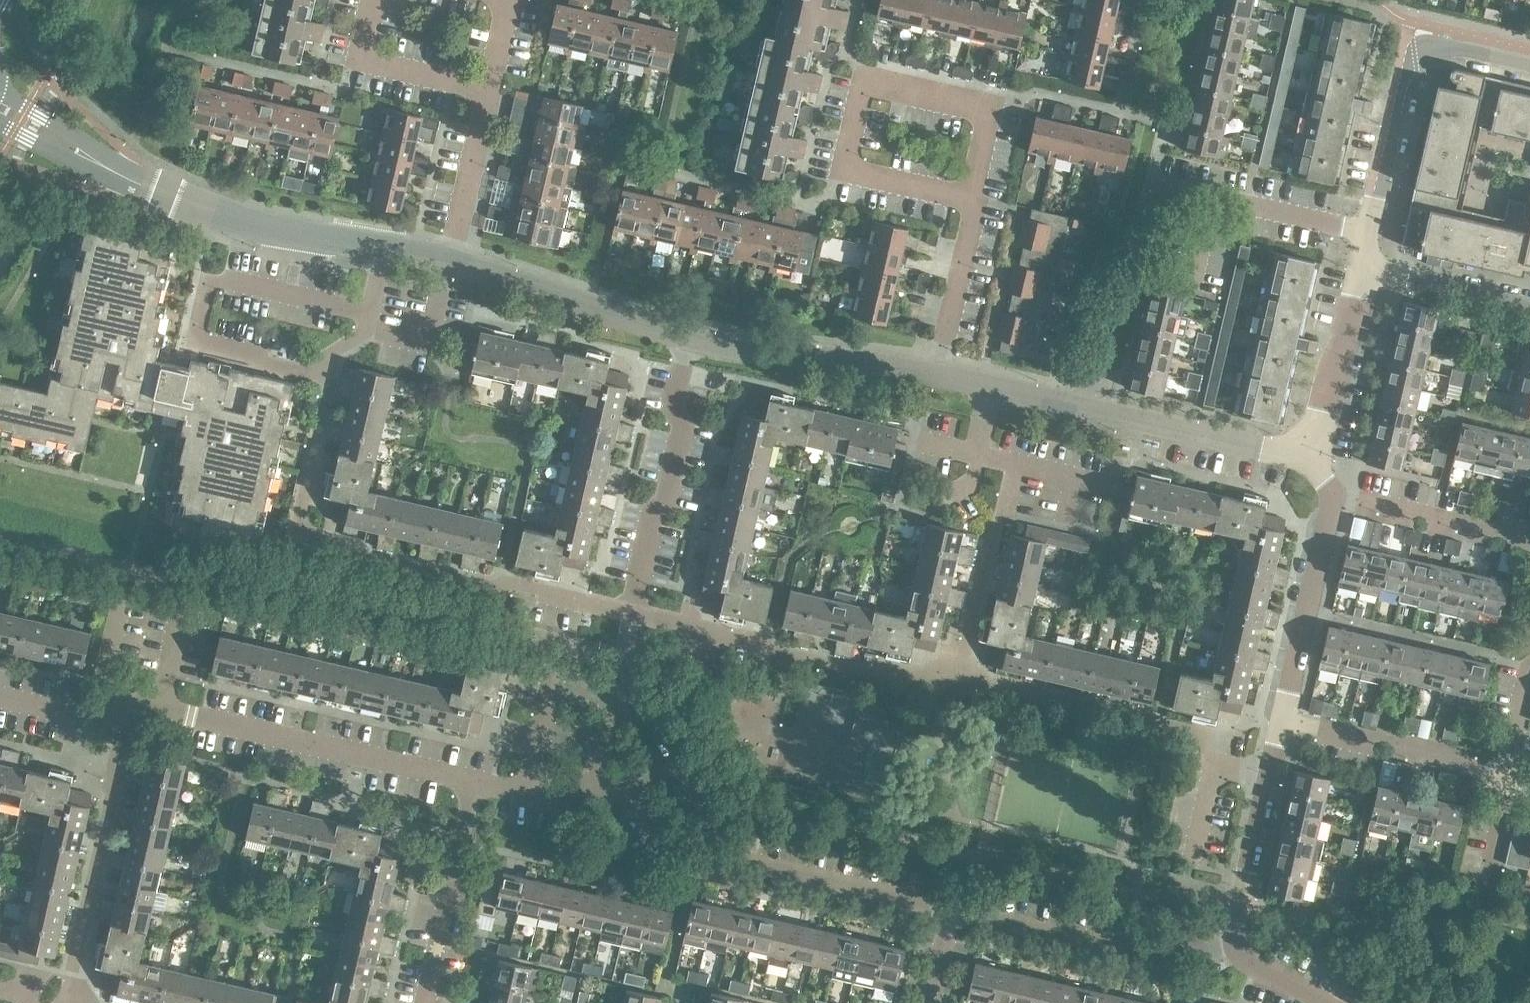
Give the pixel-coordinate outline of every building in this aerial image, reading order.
[(252,52),(314,66),(316,56),(307,54),(302,58),(306,38),(320,42),(324,24),(310,21),(315,1),(319,7),(327,9),(329,0),(328,0),(264,0),(252,52)] [(597,13),(586,10),(589,0),(580,0),(577,8),(567,53),(571,54),(572,48),(588,52),(597,13)] [(622,0),(612,0),(611,7),(619,9),(622,0)] [(631,0),(629,0),(622,0),(619,9),(628,11),(631,0)] [(777,38),(776,40),(812,48),(835,53),(838,51),(840,44),(832,42),(826,46),(831,26),(844,30),(848,12),(835,8),(837,0),(786,0),(777,38)] [(906,0),(880,0),(877,15),(892,19),(897,27),(900,27),(906,0)] [(931,0),(906,0),(900,27),(902,28),(910,23),(925,26),(931,0)] [(955,0),(931,0),(925,26),(939,29),(944,37),(947,38),(955,0)] [(980,3),(966,0),(955,0),(947,38),(950,39),(957,34),(972,37),(980,3)] [(1074,8),(1132,22),(1134,13),(1123,10),(1122,11),(1119,12),(1117,9),(1119,0),(1083,0),(1082,6),(1075,4),(1074,8)] [(1216,7),(1250,15),(1254,0),(1217,0),(1216,7)] [(994,49),(1005,2),(1001,1),(999,8),(980,3),(972,37),(986,40),(991,48),(994,49)] [(1008,3),(1005,2),(994,49),(996,49),(1004,44),(1019,48),(1027,14),(1007,9),(1008,3)] [(567,53),(577,8),(557,3),(548,42),(565,46),(564,52),(567,53)] [(659,18),(662,8),(653,6),(650,16),(659,18)] [(1304,18),(1306,8),(1296,6),(1294,16),(1304,18)] [(1245,35),(1250,15),(1216,7),(1211,27),(1245,35)] [(670,10),(662,8),(659,18),(668,20),(670,10)] [(1130,30),(1132,22),(1074,8),(1074,12),(1080,13),(1075,33),(1109,41),(1112,26),(1116,23),(1119,26),(1118,27),(1130,30)] [(629,61),(638,22),(626,20),(628,11),(619,9),(617,18),(607,62),(606,66),(626,70),(629,61)] [(1376,23),(1326,12),(1288,173),(1339,184),(1356,110),(1370,113),(1373,101),(1359,98),(1376,23)] [(607,62),(617,18),(597,13),(588,52),(605,55),(603,61),(607,62)] [(1272,13),(1270,21),(1283,24),(1285,16),(1272,13)] [(1301,28),(1304,18),(1294,16),(1291,26),(1301,28)] [(1282,31),(1283,24),(1270,21),(1268,28),(1282,31)] [(647,72),(658,27),(638,22),(629,61),(645,65),(643,71),(647,72)] [(1299,38),(1301,28),(1291,26),(1289,36),(1299,38)] [(678,32),(658,27),(647,72),(651,72),(652,66),(669,70),(678,32)] [(1241,55),(1245,35),(1211,27),(1206,47),(1241,55)] [(1106,55),(1109,41),(1075,33),(1071,53),(1064,51),(1064,55),(1121,68),(1123,59),(1112,57),(1111,58),(1108,59),(1106,55)] [(765,36),(750,102),(792,112),(798,113),(811,116),(813,107),(805,105),(798,109),(803,89),(817,93),(821,75),(807,72),(812,52),(816,58),(823,60),(835,53),(812,48),(776,40),(777,38),(765,36)] [(1297,48),(1299,38),(1289,36),(1287,46),(1297,48)] [(877,47),(870,45),(868,56),(878,58),(879,51),(877,47)] [(1295,58),(1297,48),(1287,46),(1284,55),(1295,58)] [(1236,76),(1241,55),(1206,47),(1201,68),(1236,76)] [(1263,53),(1261,60),(1274,64),(1276,56),(1263,53)] [(915,67),(918,56),(911,55),(907,57),(906,64),(915,67)] [(1119,77),(1121,68),(1064,55),(1063,59),(1069,60),(1065,81),(1098,88),(1102,73),(1105,70),(1108,73),(1108,74),(1119,77)] [(1292,68),(1295,58),(1284,55),(1282,65),(1292,68)] [(925,58),(918,56),(915,67),(925,69),(927,61),(925,58)] [(1272,71),(1274,64),(1261,60),(1259,68),(1272,71)] [(210,79),(213,68),(204,65),(201,76),(210,79)] [(1290,78),(1292,68),(1282,65),(1280,75),(1290,78)] [(962,77),(964,67),(958,66),(954,68),(953,75),(962,77)] [(971,69),(964,67),(962,77),(972,79),(973,73),(971,69)] [(1231,96),(1236,76),(1201,68),(1197,87),(1231,96)] [(1433,108),(1414,187),(1457,197),(1475,118),(1493,122),(1491,128),(1488,127),(1488,129),(1516,135),(1516,133),(1511,132),(1513,126),(1529,130),(1529,86),(1456,68),(1451,71),(1450,76),(1453,81),(1457,82),(1455,89),(1438,85),(1433,108)] [(242,86),(244,75),(236,73),(233,84),(242,86)] [(251,88),(253,77),(244,75),(242,86),(251,88)] [(1288,88),(1290,78),(1280,75),(1277,85),(1288,88)] [(1001,79),(1000,86),(1010,88),(1012,78),(1005,77),(1001,79)] [(282,95),(284,84),(275,82),(273,93),(282,95)] [(291,98),(293,86),(284,84),(282,95),(291,98)] [(211,128),(220,90),(199,85),(189,130),(193,131),(195,125),(211,128)] [(1285,98),(1288,88),(1277,85),(1275,95),(1285,98)] [(1227,115),(1231,96),(1197,87),(1192,107),(1227,115)] [(229,139),(240,95),(220,90),(211,128),(227,132),(226,138),(229,139)] [(529,101),(530,93),(516,90),(515,95),(517,98),(529,101)] [(321,105),(324,93),(315,91),(313,102),(321,105)] [(330,107),(333,96),(324,93),(321,105),(330,107)] [(1253,93),(1252,100),(1265,103),(1267,96),(1253,93)] [(251,138),(260,99),(240,95),(229,139),(233,140),(234,134),(251,138)] [(1283,108),(1285,98),(1275,95),(1273,105),(1283,108)] [(582,105),(544,96),(539,117),(584,128),(585,124),(578,123),(582,105)] [(269,148),(280,104),(260,99),(251,138),(267,141),(266,148),(269,148)] [(1263,111),(1265,103),(1252,100),(1250,108),(1263,111)] [(598,102),(596,109),(606,111),(607,104),(598,102)] [(792,112),(750,102),(734,168),(795,182),(798,172),(790,170),(784,174),(788,155),(802,158),(806,140),(792,137),(797,118),(800,123),(809,126),(811,116),(798,113),(792,112)] [(1051,162),(1064,105),(1056,103),(1053,115),(1054,115),(1055,119),(1052,120),(1036,117),(1028,150),(1049,155),(1047,162),(1051,162)] [(291,147),(300,109),(280,104),(269,148),(273,149),(274,143),(291,147)] [(1076,162),(1084,128),(1069,124),(1067,121),(1070,118),(1070,119),(1073,107),(1064,105),(1051,162),(1055,163),(1056,157),(1076,162)] [(1281,118),(1283,108),(1273,105),(1270,115),(1281,118)] [(440,121),(422,117),(382,107),(381,112),(388,113),(383,133),(416,140),(420,126),(437,130),(440,121)] [(1222,135),(1227,115),(1192,107),(1188,127),(1222,135)] [(309,158),(319,113),(300,109),(291,147),(307,151),(305,157),(309,158)] [(340,118),(319,113),(309,158),(312,158),(314,152),(331,156),(340,118)] [(1098,173),(1111,116),(1102,114),(1099,125),(1100,126),(1102,129),(1098,131),(1084,128),(1076,162),(1095,166),(1094,172),(1098,173)] [(1278,128),(1281,118),(1270,115),(1268,125),(1278,128)] [(1120,118),(1111,116),(1098,173),(1102,174),(1103,168),(1124,173),(1131,139),(1116,135),(1113,132),(1116,129),(1117,129),(1120,118)] [(583,131),(584,128),(539,117),(534,137),(573,146),(577,130),(583,131)] [(511,124),(508,126),(506,131),(521,134),(523,127),(511,124)] [(1276,138),(1278,128),(1268,125),(1266,135),(1276,138)] [(1217,156),(1222,135),(1188,127),(1183,148),(1217,156)] [(519,141),(521,134),(506,131),(505,136),(507,139),(519,141)] [(1244,132),(1242,140),(1256,143),(1258,135),(1244,132)] [(413,155),(416,140),(383,133),(379,152),(372,151),(371,154),(429,168),(431,159),(413,155)] [(1274,147),(1276,138),(1266,135),(1264,145),(1274,147)] [(569,162),(573,146),(534,137),(529,157),(574,168),(575,164),(569,162)] [(1254,151),(1256,143),(1242,140),(1241,147),(1254,151)] [(1271,157),(1274,147),(1264,145),(1261,155),(1271,157)] [(427,177),(429,168),(371,154),(370,159),(377,160),(372,180),(406,188),(409,173),(427,177)] [(1269,167),(1271,157),(1261,155),(1259,165),(1269,167)] [(576,168),(574,168),(529,157),(525,177),(563,186),(572,188),(576,168)] [(502,164),(498,166),(497,171),(512,174),(513,167),(502,164)] [(634,183),(636,172),(627,170),(625,181),(634,183)] [(510,181),(512,174),(497,171),(496,176),(498,178),(510,181)] [(560,202),(563,186),(525,177),(520,197),(565,207),(566,204),(560,202)] [(665,190),(668,179),(659,177),(654,197),(642,194),(634,233),(651,237),(649,243),(652,244),(665,190)] [(674,242),(683,203),(673,201),(677,181),(668,179),(665,190),(652,244),(656,245),(657,238),(659,239),(674,242)] [(302,180),(300,191),(315,194),(317,183),(302,180)] [(402,202),(406,188),(372,180),(368,199),(361,198),(360,202),(418,216),(420,206),(402,202)] [(705,200),(708,189),(698,187),(696,198),(705,200)] [(634,233),(642,194),(622,189),(612,234),(617,236),(618,229),(634,233)] [(716,191),(708,189),(705,200),(714,201),(716,191)] [(732,262),(742,217),(743,217),(745,209),(747,198),(738,196),(734,215),(723,213),(714,251),(730,255),(729,261),(732,262)] [(567,208),(565,207),(520,197),(516,217),(554,226),(562,228),(567,208)] [(756,200),(747,198),(745,209),(754,211),(756,200)] [(692,253),(703,208),(683,203),(674,242),(690,246),(689,252),(692,253)] [(492,204),(489,206),(488,210),(502,214),(504,207),(492,204)] [(772,271),(783,227),(782,227),(787,207),(778,205),(777,209),(775,209),(771,224),(762,222),(753,260),(770,264),(768,271),(772,271)] [(1514,207),(1510,227),(1430,209),(1430,210),(1411,206),(1402,245),(1421,249),(1420,251),(1529,277),(1529,211),(1514,207)] [(816,235),(803,232),(803,231),(794,229),(797,214),(795,213),(796,209),(787,207),(782,227),(783,227),(772,271),(775,272),(777,266),(794,270),(799,250),(812,253),(816,235)] [(714,251),(723,213),(703,208),(692,253),(696,254),(698,247),(714,251)] [(1025,218),(1021,231),(1064,241),(1068,225),(1080,227),(1081,220),(1032,208),(1029,219),(1025,218)] [(501,221),(502,214),(488,210),(487,215),(489,218),(501,221)] [(550,242),(554,226),(516,217),(511,237),(556,248),(557,243),(550,242)] [(762,222),(743,217),(742,217),(732,262),(736,263),(737,257),(753,260),(762,222)] [(862,240),(861,243),(908,254),(908,251),(904,244),(903,244),(907,229),(873,221),(869,241),(862,240)] [(257,519),(259,508),(265,510),(272,476),(267,475),(272,454),(277,455),(285,422),(280,420),(285,400),(290,401),(294,383),(254,374),(254,375),(248,373),(248,372),(230,368),(229,373),(208,369),(209,363),(208,363),(206,368),(201,367),(200,371),(156,360),(160,344),(155,343),(161,316),(156,315),(163,287),(157,286),(162,265),(167,267),(171,249),(87,229),(83,247),(88,248),(83,269),(78,267),(70,301),(75,303),(70,323),(65,322),(57,356),(62,357),(58,378),(52,377),(49,393),(0,381),(0,426),(14,430),(13,435),(46,443),(48,437),(68,442),(67,447),(85,451),(98,397),(114,401),(115,396),(136,400),(134,406),(186,418),(182,433),(187,435),(181,462),(186,463),(180,490),(185,491),(180,512),(175,511),(171,528),(256,548),(260,531),(255,529),(257,519)] [(1060,258),(1064,242),(1064,241),(1021,231),(1017,248),(1022,249),(1021,256),(1070,268),(1072,261),(1060,258)] [(938,236),(928,234),(926,240),(929,244),(936,246),(938,236)] [(907,257),(908,254),(861,243),(860,248),(867,249),(862,269),(896,276),(899,262),(907,257)] [(1251,247),(1240,245),(1238,255),(1248,257),(1251,247)] [(1270,250),(1265,271),(1233,411),(1283,423),(1301,348),(1315,352),(1317,340),(1303,337),(1321,262),(1270,250)] [(1246,267),(1248,257),(1238,255),(1236,265),(1246,267)] [(1069,274),(1070,268),(1021,256),(1018,266),(1014,265),(1010,278),(1053,288),(1057,271),(1069,274)] [(1244,277),(1246,267),(1236,265),(1233,275),(1244,277)] [(892,290),(896,276),(862,269),(858,288),(851,287),(850,291),(897,302),(897,298),(892,290)] [(927,283),(929,273),(922,272),(918,274),(917,281),(927,283)] [(1241,287),(1244,277),(1233,275),(1231,285),(1241,287)] [(1049,305),(1053,288),(1010,278),(1007,295),(1011,296),(1010,303),(1060,315),(1061,308),(1049,305)] [(925,293),(927,283),(917,281),(915,288),(918,291),(925,293)] [(1239,297),(1241,287),(1231,285),(1229,295),(1239,297)] [(1151,286),(1146,307),(1181,315),(1186,294),(1151,286)] [(896,304),(897,302),(850,291),(849,294),(856,296),(851,316),(885,324),(888,309),(896,304)] [(1237,307),(1239,297),(1229,295),(1227,305),(1237,307)] [(1204,307),(1217,310),(1219,302),(1206,299),(1204,307)] [(1404,301),(1404,302),(1399,322),(1434,330),(1439,309),(1404,301)] [(1058,321),(1060,315),(1010,303),(1008,313),(1003,312),(1000,325),(1042,335),(1046,318),(1058,321)] [(1234,317),(1237,307),(1227,305),(1224,314),(1234,317)] [(1189,317),(1181,315),(1146,307),(1141,327),(1176,335),(1184,336),(1189,317)] [(1232,327),(1234,317),(1224,314),(1222,324),(1232,327)] [(916,331),(918,321),(911,319),(907,322),(906,329),(916,331)] [(1429,350),(1434,330),(1399,322),(1394,342),(1429,350)] [(1230,337),(1232,327),(1222,324),(1220,334),(1230,337)] [(1038,352),(1042,335),(1000,325),(996,342),(1000,343),(999,350),(1048,362),(1050,354),(1038,352)] [(1171,354),(1176,335),(1141,327),(1137,347),(1171,354)] [(536,385),(548,331),(540,329),(538,338),(539,338),(541,342),(540,346),(524,342),(513,387),(514,388),(517,377),(536,381),(535,385),(536,385)] [(1462,329),(1460,336),(1473,339),(1475,332),(1462,329)] [(1525,351),(1529,352),(1529,330),(1522,329),(1517,349),(1525,351)] [(558,386),(566,352),(549,348),(550,344),(554,342),(555,342),(557,333),(548,331),(536,385),(538,386),(539,382),(558,386)] [(511,387),(513,387),(524,342),(481,332),(478,345),(466,343),(459,371),(512,383),(511,387)] [(1198,332),(1196,339),(1210,342),(1211,335),(1198,332)] [(1496,337),(1483,333),(1481,341),(1494,344),(1496,337)] [(1227,347),(1230,337),(1220,334),(1217,344),(1227,347)] [(1471,347),(1473,339),(1460,336),(1458,344),(1471,347)] [(1208,350),(1210,342),(1196,339),(1195,347),(1208,350)] [(1492,352),(1494,344),(1481,341),(1479,349),(1492,352)] [(1424,370),(1429,350),(1394,342),(1390,362),(1424,370)] [(1225,357),(1227,347),(1217,344),(1215,354),(1225,357)] [(1167,374),(1171,354),(1137,347),(1132,366),(1167,374)] [(629,376),(617,373),(607,371),(611,353),(588,348),(586,356),(566,352),(558,386),(588,393),(586,401),(621,409),(629,376)] [(1525,351),(1521,371),(1529,373),(1529,352),(1525,351)] [(1223,367),(1225,357),(1215,354),(1213,364),(1223,367)] [(1420,390),(1424,370),(1390,362),(1385,382),(1420,390)] [(1220,377),(1223,367),(1213,364),(1210,374),(1220,377)] [(1162,395),(1167,374),(1132,366),(1127,387),(1162,395)] [(1452,368),(1451,376),(1464,379),(1466,371),(1452,368)] [(341,379),(339,387),(394,399),(394,398),(390,397),(395,377),(360,369),(356,387),(353,386),(350,381),(341,379)] [(1521,371),(1513,369),(1508,389),(1516,391),(1529,394),(1529,373),(1521,371)] [(1189,371),(1187,379),(1200,382),(1202,374),(1189,371)] [(1487,376),(1473,373),(1472,381),(1485,384),(1487,376)] [(1218,387),(1220,377),(1210,374),(1208,384),(1218,387)] [(1462,387),(1464,379),(1451,376),(1449,383),(1462,387)] [(1199,390),(1200,382),(1187,379),(1185,387),(1199,390)] [(1483,391),(1485,384),(1472,381),(1470,388),(1483,391)] [(1415,410),(1420,390),(1385,382),(1381,402),(1415,410)] [(1216,397),(1218,387),(1208,384),(1206,394),(1216,397)] [(393,401),(394,399),(339,387),(337,395),(346,397),(351,394),(354,395),(350,411),(385,419),(389,400),(393,401)] [(804,443),(812,408),(793,404),(794,396),(771,390),(767,407),(745,402),(737,436),(772,444),(774,436),(804,443)] [(1516,391),(1511,412),(1529,416),(1529,394),(1516,391)] [(1213,406),(1216,397),(1206,394),(1203,404),(1213,406)] [(617,426),(621,409),(586,401),(582,421),(578,420),(578,421),(632,434),(634,426),(625,424),(620,427),(617,426)] [(1411,429),(1415,410),(1381,402),(1376,421),(1411,429)] [(824,452),(833,413),(812,408),(804,443),(824,448),(823,451),(824,452)] [(1455,419),(1457,411),(1443,408),(1442,416),(1455,419)] [(380,439),(385,419),(350,411),(346,428),(343,428),(340,423),(331,421),(329,429),(384,441),(384,440),(380,439)] [(844,463),(855,418),(833,413),(824,452),(826,452),(827,448),(846,453),(843,463),(844,463)] [(1453,426),(1455,419),(1442,416),(1440,423),(1453,426)] [(897,428),(855,418),(844,463),(846,464),(847,460),(888,470),(885,482),(897,485),(906,443),(895,441),(897,428)] [(630,442),(632,434),(578,421),(578,423),(581,424),(577,444),(611,452),(615,435),(618,435),(621,440),(630,442)] [(1406,449),(1411,429),(1376,421),(1371,441),(1406,449)] [(1475,461),(1483,427),(1462,422),(1454,457),(1475,461)] [(1493,475),(1503,431),(1483,427),(1475,461),(1473,470),(1493,475)] [(383,443),(384,441),(329,429),(327,437),(336,439),(341,436),(344,437),(340,453),(375,461),(380,442),(383,443)] [(1515,471),(1523,436),(1503,431),(1493,475),(1513,479),(1515,471)] [(768,463),(772,444),(737,436),(734,452),(731,452),(727,447),(719,445),(717,454),(771,466),(772,464),(768,463)] [(1523,436),(1515,471),(1529,474),(1529,438),(1523,436)] [(1401,470),(1406,449),(1371,441),(1367,462),(1401,470)] [(607,468),(611,452),(577,444),(572,463),(568,462),(568,464),(622,476),(624,468),(615,465),(615,466),(610,469),(607,468)] [(1446,458),(1447,451),(1434,448),(1432,455),(1446,458)] [(368,529),(376,494),(368,492),(375,461),(340,453),(335,474),(328,472),(322,495),(339,499),(334,521),(368,529)] [(771,467),(771,466),(717,454),(715,461),(724,463),(729,460),(732,461),(728,478),(763,486),(767,466),(771,467)] [(1444,466),(1446,458),(1432,455),(1431,463),(1444,466)] [(620,484),(622,476),(568,464),(568,465),(571,466),(567,485),(601,493),(605,476),(608,477),(611,482),(620,484)] [(1173,520),(1181,485),(1163,481),(1137,475),(1134,488),(1122,486),(1112,528),(1125,531),(1128,517),(1168,526),(1168,531),(1171,531),(1173,520)] [(758,506),(763,486),(728,478),(724,495),(721,494),(718,489),(709,487),(707,496),(761,508),(762,507),(758,506)] [(897,487),(883,484),(880,499),(893,503),(897,487)] [(598,510),(601,493),(567,485),(562,505),(558,504),(558,505),(612,518),(614,510),(605,507),(605,508),(601,511),(598,510)] [(1192,529),(1201,490),(1181,485),(1173,520),(1192,525),(1191,529),(1192,529)] [(1214,530),(1222,495),(1201,490),(1192,529),(1194,530),(1195,525),(1214,530)] [(1465,505),(1468,492),(1460,490),(1457,504),(1465,505)] [(1242,500),(1222,495),(1214,530),(1244,537),(1242,545),(1277,553),(1285,519),(1263,514),(1267,497),(1244,492),(1242,500)] [(1475,494),(1468,492),(1465,505),(1472,507),(1475,494)] [(385,549),(398,495),(397,494),(396,498),(376,494),(368,529),(384,533),(384,536),(380,539),(379,539),(377,547),(385,549)] [(410,539),(418,504),(399,499),(399,495),(398,495),(385,549),(394,551),(395,543),(395,542),(392,537),(393,534),(410,539)] [(761,509),(761,508),(707,496),(705,504),(714,506),(714,505),(719,503),(722,503),(718,520),(753,528),(757,509),(761,509)] [(1504,515),(1508,501),(1500,500),(1497,513),(1504,515)] [(1515,503),(1508,501),(1504,515),(1512,516),(1515,503)] [(427,559),(440,504),(438,504),(437,508),(418,504),(410,539),(426,543),(426,545),(421,548),(419,557),(427,559)] [(452,548),(460,513),(441,509),(442,505),(440,504),(427,559),(436,561),(438,552),(437,552),(434,547),(435,544),(452,548)] [(611,526),(612,518),(558,505),(558,507),(562,508),(557,527),(592,535),(596,519),(598,519),(602,524),(611,526)] [(469,569),(482,514),(480,514),(480,518),(460,513),(452,548),(468,552),(468,555),(464,558),(463,558),(461,567),(469,569)] [(495,558),(503,523),(483,519),(483,514),(482,514),(469,569),(477,571),(479,562),(476,557),(477,554),(495,558)] [(748,548),(753,528),(718,520),(714,537),(712,536),(708,531),(700,529),(698,538),(752,550),(752,549),(748,548)] [(1359,547),(1348,544),(1338,587),(1358,592),(1375,521),(1367,520),(1364,533),(1359,547)] [(1380,588),(1388,553),(1378,551),(1379,536),(1382,523),(1375,521),(1358,592),(1378,596),(1380,588)] [(919,543),(918,544),(973,557),(975,548),(966,546),(966,547),(961,549),(958,548),(962,532),(927,523),(922,544),(919,543)] [(1046,541),(1088,551),(1091,539),(1027,525),(1025,536),(1011,533),(1006,555),(1041,563),(1046,541)] [(584,569),(592,535),(557,527),(555,535),(524,528),(516,563),(537,568),(535,576),(558,581),(562,565),(584,569)] [(1411,544),(1414,531),(1407,529),(1404,542),(1411,544)] [(1419,546),(1422,532),(1414,531),(1411,544),(1419,546)] [(752,552),(752,550),(698,538),(696,546),(705,548),(705,547),(710,545),(712,545),(708,562),(744,570),(748,551),(752,552)] [(1451,553),(1454,540),(1447,538),(1444,551),(1451,553)] [(1459,555),(1462,542),(1454,540),(1451,553),(1459,555)] [(971,565),(973,557),(918,544),(918,546),(922,547),(917,566),(952,574),(956,557),(959,558),(962,563),(971,565)] [(1274,570),(1277,553),(1242,545),(1238,564),(1234,564),(1234,565),(1288,577),(1290,569),(1281,567),(1276,570),(1274,570)] [(1491,562),(1494,549),(1487,547),(1483,561),(1491,562)] [(1499,564),(1502,551),(1494,549),(1491,562),(1499,564)] [(1400,592),(1408,558),(1388,553),(1380,588),(1400,592)] [(1036,583),(1041,563),(1006,555),(1001,576),(1040,585),(1040,584),(1036,583)] [(1420,597),(1428,563),(1408,558),(1400,592),(1398,601),(1418,605),(1420,597)] [(742,578),(744,570),(708,562),(704,584),(701,596),(713,599),(718,596),(718,595),(724,597),(719,618),(742,623),(744,615),(765,620),(773,586),(742,578)] [(1440,602),(1448,567),(1428,563),(1420,597),(1440,602)] [(1286,586),(1288,577),(1234,565),(1233,567),(1238,568),(1233,587),(1268,595),(1271,578),(1274,579),(1278,584),(1286,586)] [(948,591),(952,574),(917,566),(913,586),(909,585),(909,586),(963,599),(965,591),(956,589),(951,592),(948,591)] [(1458,615),(1468,572),(1448,567),(1440,602),(1438,610),(1458,615)] [(1480,611),(1488,576),(1468,572),(1458,615),(1478,619),(1480,611)] [(1039,587),(1040,585),(1001,576),(996,597),(1031,605),(1035,586),(1039,587)] [(1509,581),(1488,576),(1480,611),(1501,616),(1509,581)] [(33,592),(36,581),(24,578),(21,589),(33,592)] [(48,583),(36,581),(33,592),(45,594),(48,583)] [(961,608),(963,599),(909,586),(908,588),(912,589),(908,608),(943,616),(946,600),(949,601),(952,605),(961,608)] [(1264,612),(1268,595),(1233,587),(1229,606),(1225,605),(1224,607),(1279,619),(1280,611),(1272,609),(1272,610),(1267,612),(1264,612)] [(75,601),(78,590),(66,588),(64,599),(75,601)] [(90,593),(78,590),(75,601),(87,604),(90,593)] [(801,645),(813,591),(812,591),(811,595),(790,590),(783,625),(800,629),(800,632),(795,635),(793,643),(801,645)] [(843,655),(855,601),(856,601),(857,595),(836,590),(833,600),(825,635),(843,639),(842,641),(837,645),(835,653),(843,655)] [(825,635),(833,600),(814,595),(815,591),(813,591),(801,645),(810,647),(811,639),(811,638),(808,634),(809,631),(825,635)] [(1024,673),(1032,638),(1024,636),(1031,605),(996,597),(992,617),(984,615),(979,639),(1000,644),(999,649),(998,649),(993,653),(990,665),(1024,673)] [(239,613),(242,602),(229,599),(226,610),(239,613)] [(867,644),(875,609),(856,605),(857,601),(856,601),(855,601),(843,655),(851,657),(853,648),(850,643),(851,640),(867,644)] [(1191,605),(1188,621),(1201,624),(1204,608),(1191,605)] [(269,620),(272,609),(260,606),(257,617),(269,620)] [(1363,608),(1355,606),(1353,614),(1361,616),(1363,608)] [(1276,628),(1279,619),(1224,607),(1224,608),(1228,609),(1223,629),(1258,637),(1262,620),(1265,621),(1268,626),(1276,628)] [(935,650),(943,616),(908,608),(906,616),(875,609),(867,644),(888,649),(886,657),(909,662),(914,641),(920,642),(920,643),(923,648),(935,650)] [(284,612),(272,609),(269,620),(281,623),(284,612)] [(27,618),(6,613),(0,639),(0,649),(19,653),(27,618)] [(311,630),(314,619),(302,616),(299,627),(311,630)] [(40,658),(48,623),(27,618),(19,653),(40,658)] [(326,621),(314,619),(311,630),(323,632),(326,621)] [(61,663),(69,628),(48,623),(40,658),(61,663)] [(354,640),(357,629),(345,626),(343,637),(354,640)] [(1340,673),(1349,631),(1328,626),(1319,669),(1340,673)] [(83,668),(91,633),(69,628),(61,663),(83,668)] [(369,631),(357,629),(354,640),(366,643),(369,631)] [(1254,654),(1258,637),(1223,629),(1219,649),(1215,648),(1215,649),(1269,662),(1270,654),(1262,652),(1257,655),(1254,654)] [(1359,678),(1369,635),(1349,631),(1340,673),(1359,678)] [(1381,674),(1389,640),(1369,635),(1359,678),(1379,683),(1381,674)] [(234,676),(242,641),(220,636),(212,671),(234,676)] [(396,649),(399,638),(387,636),(385,647),(396,649)] [(411,641),(399,638),(396,649),(408,652),(411,641)] [(1045,677),(1054,638),(1053,638),(1052,642),(1032,638),(1024,673),(1045,677)] [(1066,682),(1074,647),(1054,643),(1055,639),(1054,638),(1045,677),(1066,682)] [(1401,679),(1409,644),(1389,640),(1381,674),(1401,679)] [(255,681),(263,646),(242,641),(234,676),(255,681)] [(1421,684),(1429,649),(1409,644),(1401,679),(1421,684)] [(276,686),(284,651),(263,646),(255,681),(276,686)] [(438,659),(441,648),(429,646),(426,657),(438,659)] [(1087,687),(1096,648),(1094,648),(1093,652),(1074,647),(1066,682),(1087,687)] [(453,651),(441,648),(438,659),(450,662),(453,651)] [(1108,692),(1116,657),(1097,653),(1097,649),(1096,648),(1087,687),(1108,692)] [(1267,670),(1269,662),(1215,649),(1214,651),(1218,652),(1214,671),(1248,679),(1252,662),(1255,663),(1258,667),(1258,668),(1267,670)] [(1441,688),(1449,654),(1429,649),(1421,684),(1441,688)] [(297,691),(305,656),(284,651),(276,686),(297,691)] [(1461,693),(1469,658),(1449,654),(1441,688),(1461,693)] [(318,696),(326,661),(305,656),(297,691),(318,696)] [(1129,697),(1138,658),(1136,658),(1135,662),(1116,657),(1108,692),(1129,697)] [(1140,659),(1138,658),(1129,697),(1151,702),(1159,667),(1139,662),(1140,659)] [(1490,663),(1469,658),(1461,693),(1458,705),(1479,709),(1490,663)] [(339,701),(347,666),(326,661),(318,696),(339,701)] [(461,692),(453,691),(445,725),(479,733),(482,721),(479,716),(478,716),(480,710),(501,715),(507,692),(499,690),(504,669),(468,661),(461,692)] [(361,706),(369,671),(347,666),(339,701),(361,706)] [(382,710),(390,676),(369,671),(361,706),(382,710)] [(1240,713),(1248,679),(1214,671),(1212,679),(1180,672),(1172,707),(1193,712),(1191,719),(1215,725),(1219,708),(1240,713)] [(403,715),(411,681),(390,676),(382,710),(403,715)] [(809,679),(798,733),(824,738),(826,728),(844,732),(852,687),(809,679)] [(424,720),(432,686),(411,681),(403,715),(424,720)] [(445,725),(453,691),(432,686),(424,720),(445,725)] [(1330,716),(1333,703),(1312,698),(1309,712),(1330,716)] [(1340,705),(1333,703),(1330,716),(1337,718),(1340,705)] [(1353,708),(1340,705),(1337,718),(1350,721),(1353,708)] [(1369,725),(1372,712),(1365,710),(1362,724),(1369,725)] [(1380,714),(1372,712),(1369,725),(1377,727),(1380,714)] [(1410,730),(1413,717),(1406,715),(1403,729),(1410,730)] [(1421,719),(1413,717),(1410,730),(1418,732),(1421,719)] [(1450,740),(1453,726),(1445,725),(1442,738),(1450,740)] [(1461,728),(1453,726),(1450,740),(1457,741),(1461,728)] [(11,750),(3,748),(1,756),(4,761),(3,764),(0,763),(0,798),(11,750)] [(29,770),(12,766),(13,763),(17,760),(18,760),(20,751),(11,750),(0,798),(0,804),(1,800),(21,805),(29,770)] [(132,765),(130,773),(184,785),(185,784),(181,783),(185,762),(151,755),(147,772),(144,771),(141,767),(132,765)] [(1392,825),(1401,785),(1404,773),(1406,763),(1398,761),(1391,789),(1378,785),(1367,830),(1389,835),(1392,825)] [(1415,765),(1406,763),(1404,773),(1412,775),(1415,765)] [(49,774),(29,770),(21,805),(51,812),(49,820),(84,828),(92,794),(79,791),(75,794),(74,795),(69,793),(74,772),(51,767),(49,774)] [(1330,778),(1295,770),(1290,791),(1325,799),(1330,778)] [(1446,783),(1448,773),(1440,771),(1438,781),(1446,783)] [(184,787),(184,785),(130,773),(128,781),(137,783),(142,780),(145,781),(141,797),(176,805),(180,786),(184,787)] [(1454,785),(1457,775),(1448,773),(1446,783),(1454,785)] [(1413,830),(1421,795),(1408,793),(1410,787),(1401,785),(1392,825),(1413,830)] [(267,846),(280,792),(271,790),(269,798),(272,803),(272,806),(254,802),(246,837),(266,842),(265,846),(267,846)] [(1320,819),(1325,799),(1290,791),(1286,811),(1320,819)] [(289,847),(297,812),(280,808),(281,805),(286,802),(288,794),(280,792),(267,846),(268,847),(269,842),(289,847)] [(1434,835),(1443,794),(1435,792),(1433,798),(1421,795),(1413,830),(1434,835)] [(1452,796),(1443,794),(1434,835),(1456,840),(1464,805),(1450,802),(1452,796)] [(171,825),(176,805),(141,797),(137,814),(134,814),(131,809),(122,807),(120,815),(175,827),(175,826),(171,825)] [(1353,797),(1351,805),(1364,808),(1366,800),(1353,797)] [(309,856),(322,801),(313,800),(311,808),(314,813),(314,816),(297,812),(289,847),(308,851),(307,855),(309,856)] [(331,857),(339,822),(322,818),(323,815),(327,812),(328,812),(330,803),(322,801),(309,856),(310,856),(311,852),(331,857)] [(1362,816),(1364,808),(1351,805),(1349,813),(1362,816)] [(1316,839),(1320,819),(1286,811),(1281,831),(1316,839)] [(174,829),(175,827),(120,815),(118,823),(127,825),(132,822),(135,823),(131,839),(166,847),(170,828),(174,829)] [(1516,818),(1513,829),(1529,833),(1529,821),(1516,818)] [(359,826),(339,822),(331,857),(361,864),(359,872),(394,880),(402,846),(389,843),(385,846),(385,847),(379,846),(384,824),(361,819),(359,826)] [(79,849),(84,828),(49,820),(44,839),(41,839),(40,840),(79,849)] [(1513,829),(1511,841),(1529,845),(1529,833),(1513,829)] [(1324,841),(1316,839),(1281,831),(1276,851),(1317,860),(1319,861),(1324,841)] [(1344,837),(1342,845),(1355,848),(1357,840),(1344,837)] [(161,867),(166,847),(131,839),(127,856),(124,856),(121,851),(112,849),(111,857),(165,869),(165,868),(161,867)] [(74,870),(79,849),(40,840),(40,841),(44,842),(39,862),(74,870)] [(1511,841),(1508,852),(1529,857),(1529,845),(1511,841)] [(1353,855),(1355,848),(1342,845),(1340,852),(1353,855)] [(1312,880),(1317,860),(1276,851),(1272,870),(1306,878),(1312,880)] [(1529,863),(1529,857),(1508,852),(1505,864),(1529,869),(1529,863)] [(165,871),(165,869),(111,857),(109,865),(117,867),(122,864),(125,865),(121,882),(156,890),(161,870),(165,871)] [(69,891),(74,870),(39,862),(35,881),(31,881),(30,882),(69,891)] [(195,864),(192,876),(200,878),(203,866),(195,864)] [(1302,899),(1306,878),(1272,870),(1267,891),(1302,899)] [(390,897),(394,880),(359,872),(355,891),(351,891),(350,892),(404,905),(406,896),(398,894),(393,897),(390,897)] [(518,911),(525,877),(503,872),(501,882),(503,882),(497,906),(518,911)] [(539,916),(546,882),(525,877),(518,911),(539,916)] [(1334,877),(1333,885),(1346,888),(1348,880),(1334,877)] [(503,882),(501,882),(486,878),(478,912),(495,916),(497,906),(503,882)] [(64,912),(69,891),(30,882),(30,884),(34,885),(30,904),(64,912)] [(151,909),(156,890),(121,882),(117,898),(114,898),(111,893),(102,891),(101,899),(155,912),(155,910),(151,909)] [(560,921),(568,887),(546,882),(539,916),(560,921)] [(1344,895),(1346,888),(1333,885),(1331,892),(1344,895)] [(581,925),(589,892),(568,887),(560,921),(581,925)] [(403,912),(404,905),(350,892),(350,893),(354,895),(349,914),(384,922),(388,905),(391,906),(394,910),(394,911),(403,912)] [(602,930),(610,897),(589,892),(581,925),(602,930)] [(705,947),(716,898),(707,896),(706,903),(693,900),(685,933),(683,942),(705,947)] [(621,945),(631,902),(610,897),(602,930),(600,940),(621,945)] [(728,943),(736,909),(724,907),(725,900),(716,898),(705,947),(726,952),(728,943)] [(155,913),(155,912),(101,899),(99,907),(107,909),(108,909),(113,907),(115,907),(111,924),(146,932),(151,912),(155,913)] [(642,949),(652,906),(631,902),(621,945),(642,949)] [(60,933),(64,912),(30,904),(25,923),(21,923),(21,924),(60,933)] [(674,912),(652,906),(642,949),(664,955),(674,912)] [(749,948),(757,914),(736,909),(728,943),(749,948)] [(380,939),(384,922),(349,914),(345,933),(341,933),(341,934),(395,947),(397,938),(388,936),(388,937),(383,939),(380,939)] [(770,953),(778,919),(757,914),(749,948),(770,953)] [(791,958),(799,924),(778,919),(770,953),(769,958),(771,958),(775,964),(782,965),(788,962),(790,963),(791,958)] [(55,955),(60,933),(21,924),(20,925),(24,927),(20,947),(27,949),(34,950),(41,952),(55,955)] [(139,999),(147,964),(139,962),(146,932),(111,924),(107,944),(99,942),(94,965),(115,970),(114,976),(113,976),(109,979),(106,991),(139,999)] [(813,963),(821,929),(799,924),(791,958),(813,963)] [(834,968),(842,934),(821,929),(813,963),(834,968)] [(393,955),(395,947),(341,934),(340,936),(344,937),(340,956),(374,964),(378,947),(381,948),(384,953),(393,955)] [(855,972),(863,939),(842,934),(834,968),(832,977),(853,982),(855,972)] [(876,977),(884,944),(863,939),(855,972),(876,977)] [(507,955),(510,945),(500,942),(497,953),(507,955)] [(10,957),(12,945),(5,943),(3,956),(10,957)] [(906,949),(884,944),(876,977),(874,987),(896,992),(898,982),(901,971),(906,949)] [(17,959),(20,947),(12,945),(10,957),(17,959)] [(520,947),(510,945),(507,955),(517,957),(520,947)] [(24,960),(27,949),(20,947),(17,959),(24,960)] [(31,962),(34,950),(27,949),(24,960),(31,962)] [(38,963),(41,952),(34,950),(31,962),(38,964),(38,963)] [(549,965),(552,954),(542,952),(539,963),(549,965)] [(562,957),(552,954),(549,965),(559,967),(562,957)] [(371,981),(374,964),(340,956),(335,976),(331,975),(331,976),(385,989),(387,980),(378,979),(374,981),(371,981)] [(499,959),(494,981),(528,989),(533,967),(499,959)] [(591,975),(594,964),(584,962),(581,972),(591,975)] [(990,1001),(997,968),(997,967),(975,962),(967,996),(990,1001)] [(169,965),(167,965),(167,968),(147,964),(139,999),(156,1002),(160,1002),(169,965)] [(604,966),(594,964),(591,975),(601,977),(604,966)] [(189,974),(170,969),(171,965),(169,965),(160,1002),(182,1002),(189,974)] [(1018,972),(997,967),(997,968),(990,1001),(998,1002),(1011,1002),(1018,972)] [(697,983),(699,972),(689,970),(687,980),(697,983)] [(633,984),(636,974),(626,972),(623,982),(633,984)] [(709,974),(699,972),(697,983),(707,985),(709,974)] [(1039,977),(1018,972),(1011,1002),(1033,1002),(1039,977)] [(211,975),(209,974),(209,978),(189,974),(182,1002),(205,1002),(211,975)] [(558,994),(572,998),(577,977),(562,974),(558,994)] [(646,976),(636,974),(633,984),(643,987),(646,976)] [(231,984),(212,979),(212,975),(211,975),(205,1002),(227,1002),(231,984)] [(385,989),(331,976),(330,978),(334,979),(330,998),(352,1002),(366,1002),(369,990),(372,990),(375,994),(375,995),(383,997),(385,989)] [(1060,982),(1039,977),(1033,1002),(1055,1002),(1060,982)] [(739,992),(741,982),(731,980),(729,990),(739,992)] [(528,989),(494,981),(489,1002),(492,1002),(524,1002),(528,989)] [(751,984),(741,982),(739,992),(749,995),(751,984)] [(1082,987),(1060,982),(1055,1002),(1078,1002),(1082,987)] [(253,985),(252,984),(251,988),(231,984),(227,1002),(249,1002),(253,985)] [(253,985),(249,1002),(284,1002),(286,996),(254,989),(255,985),(253,985)] [(1103,992),(1082,987),(1078,1002),(1101,1002),(1103,992)] [(624,1002),(659,1002),(661,997),(627,989),(624,1002)] [(781,1002),(784,992),(774,989),(771,1000),(781,1002)] [(580,991),(578,1001),(588,1002),(591,993),(580,991)] [(709,1002),(744,1002),(745,1000),(711,992),(709,1002)] [(784,992),(781,1002),(785,1002),(791,1002),(794,994),(784,992)] [(1124,997),(1103,992),(1101,1002),(1123,1002),(1124,997)]
